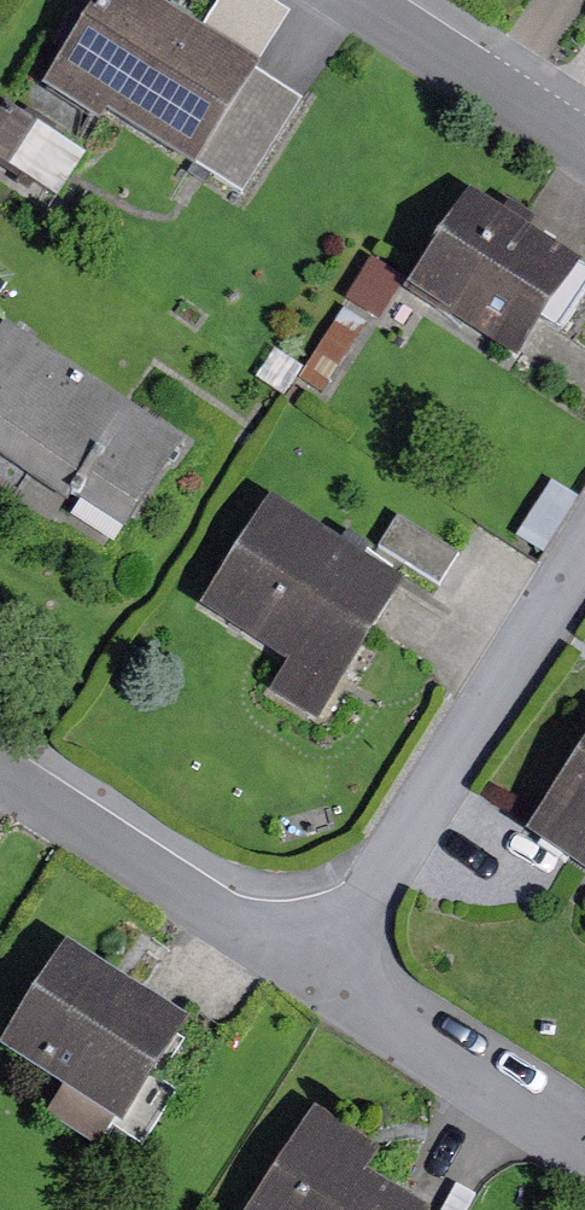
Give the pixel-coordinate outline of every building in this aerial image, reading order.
[(149,0),(118,0),(65,81),(248,200),(311,105),(149,0)] [(92,124),(16,76),(0,101),(0,126),(65,167),(92,124)] [(482,200),(422,292),(526,360),(584,269),(584,267),(482,200)] [(21,334),(0,366),(0,447),(130,531),(188,442),(21,334)] [(414,589),(281,503),(214,605),(347,692),(414,589)] [(540,823),(584,852),(584,753),(540,823)] [(50,951),(0,1040),(0,1054),(132,1129),(189,1029),(50,951)] [(380,1180),(393,1160),(327,1118),(267,1209),(426,1209),(380,1180)]
